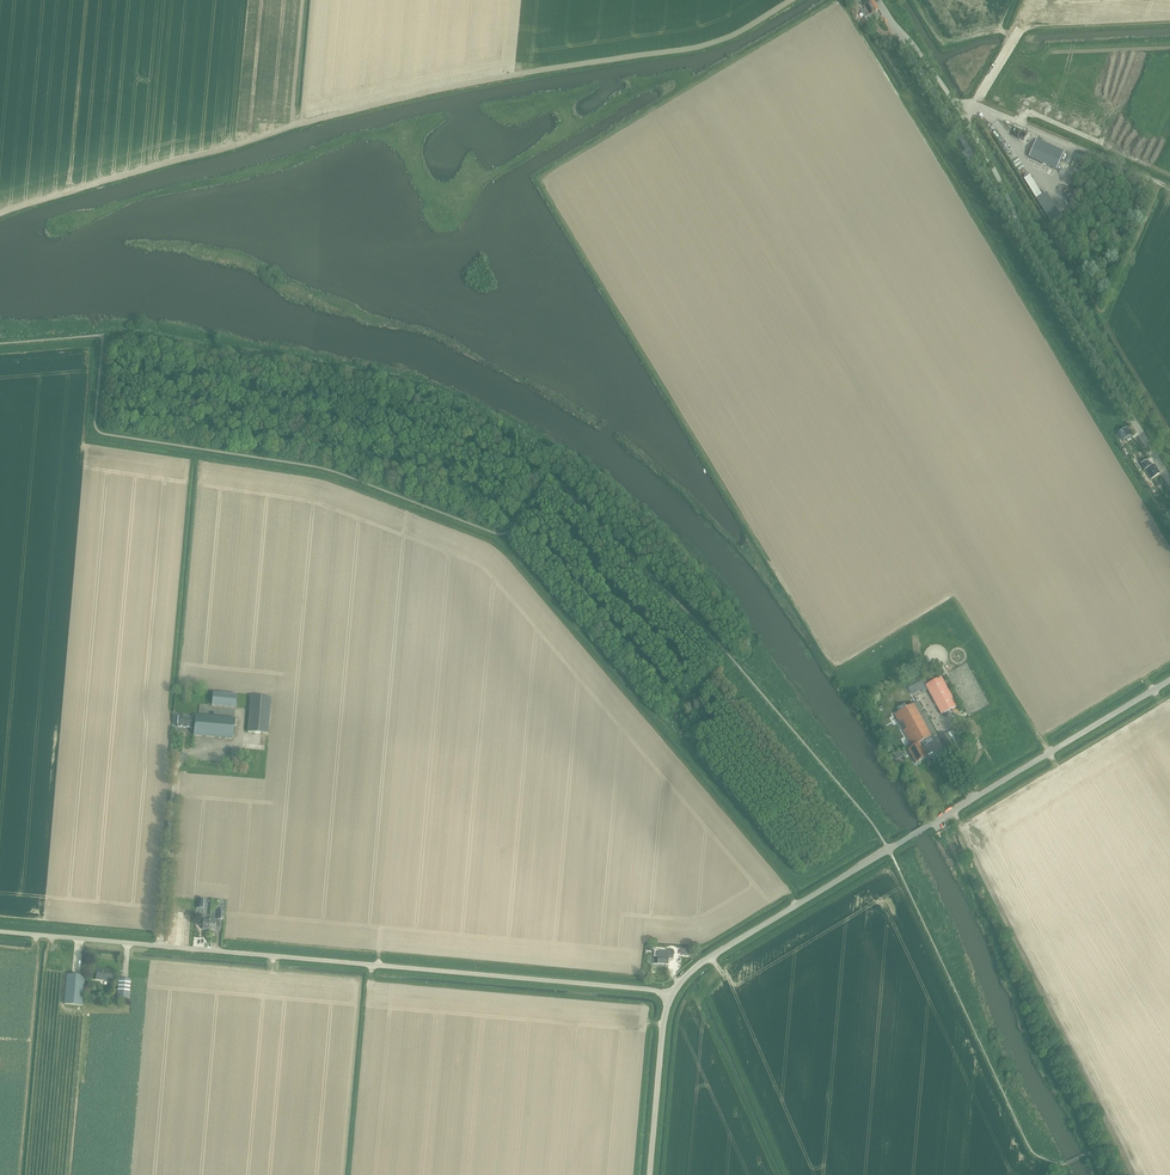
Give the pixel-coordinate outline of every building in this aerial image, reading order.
[(864,18),(868,16),(879,9),(874,1),(863,7),(865,10),(861,12),(864,18)] [(1034,144),(1028,157),(1056,169),(1062,156),(1063,154),(1035,142),(1034,144)] [(1073,161),(1073,162),(1086,167),(1090,157),(1077,151),(1077,152),(1076,154),(1074,159),(1074,160),(1073,161)] [(1019,159),(1013,163),(1023,178),(1029,174),(1019,159)] [(1045,194),(1036,200),(1040,206),(1049,200),(1045,194)] [(1061,216),(1049,200),(1040,206),(1051,223),(1061,216)] [(1127,428),(1119,432),(1124,440),(1126,439),(1128,442),(1133,439),(1131,436),(1131,435),(1127,428)] [(1142,464),(1151,480),(1160,474),(1154,464),(1151,466),(1148,460),(1142,464)] [(909,684),(907,685),(911,692),(913,691),(923,685),(925,684),(924,683),(927,681),(924,676),(920,678),(909,684)] [(942,715),(957,706),(941,677),(926,686),(942,715)] [(236,707),(237,695),(213,693),(212,705),(236,707)] [(248,732),(266,734),(268,734),(272,698),(251,696),(248,732)] [(936,734),(919,702),(895,715),(911,745),(907,748),(916,764),(928,757),(920,743),(936,734)] [(178,716),(177,727),(192,728),(193,718),(178,716)] [(194,736),(233,740),(235,720),(196,716),(195,730),(194,736)] [(950,753),(966,744),(956,728),(941,738),(950,753)] [(229,750),(229,764),(242,764),(242,750),(229,750)] [(203,930),(209,930),(210,920),(205,920),(205,915),(200,915),(199,925),(204,925),(203,930)] [(210,920),(209,930),(220,931),(221,923),(216,923),(216,920),(210,920)] [(682,953),(682,955),(689,955),(689,953),(690,948),(682,947),(682,953)] [(654,962),(654,963),(658,964),(668,965),(669,958),(673,959),(673,954),(673,952),(674,949),(667,949),(667,951),(659,950),(655,950),(655,956),(654,962)] [(98,970),(97,977),(97,979),(113,981),(114,971),(98,970)] [(64,1004),(83,1006),(85,976),(67,975),(64,1004)] [(129,998),(131,980),(119,979),(118,997),(129,998)]
